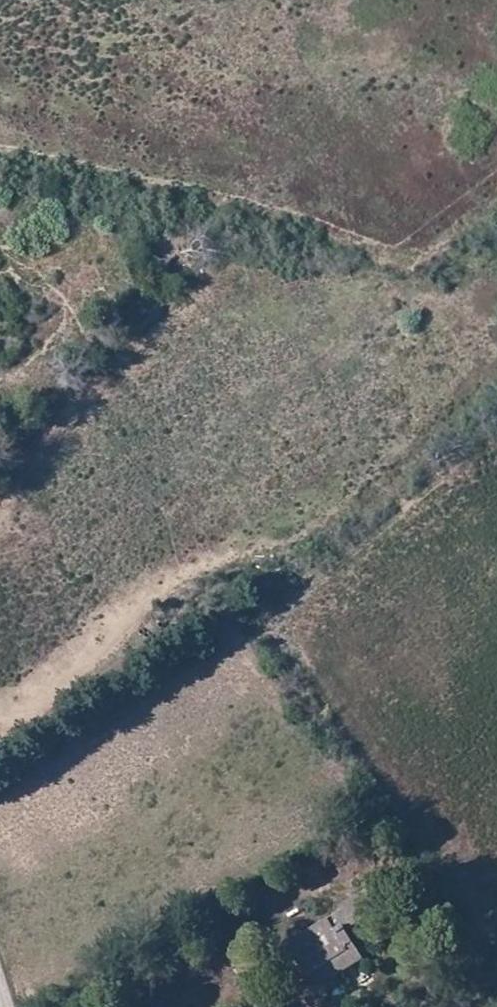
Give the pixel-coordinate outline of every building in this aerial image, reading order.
[(318,989),(359,965),(351,950),(357,946),(349,933),(370,919),(362,904),(291,948),(318,989)]
